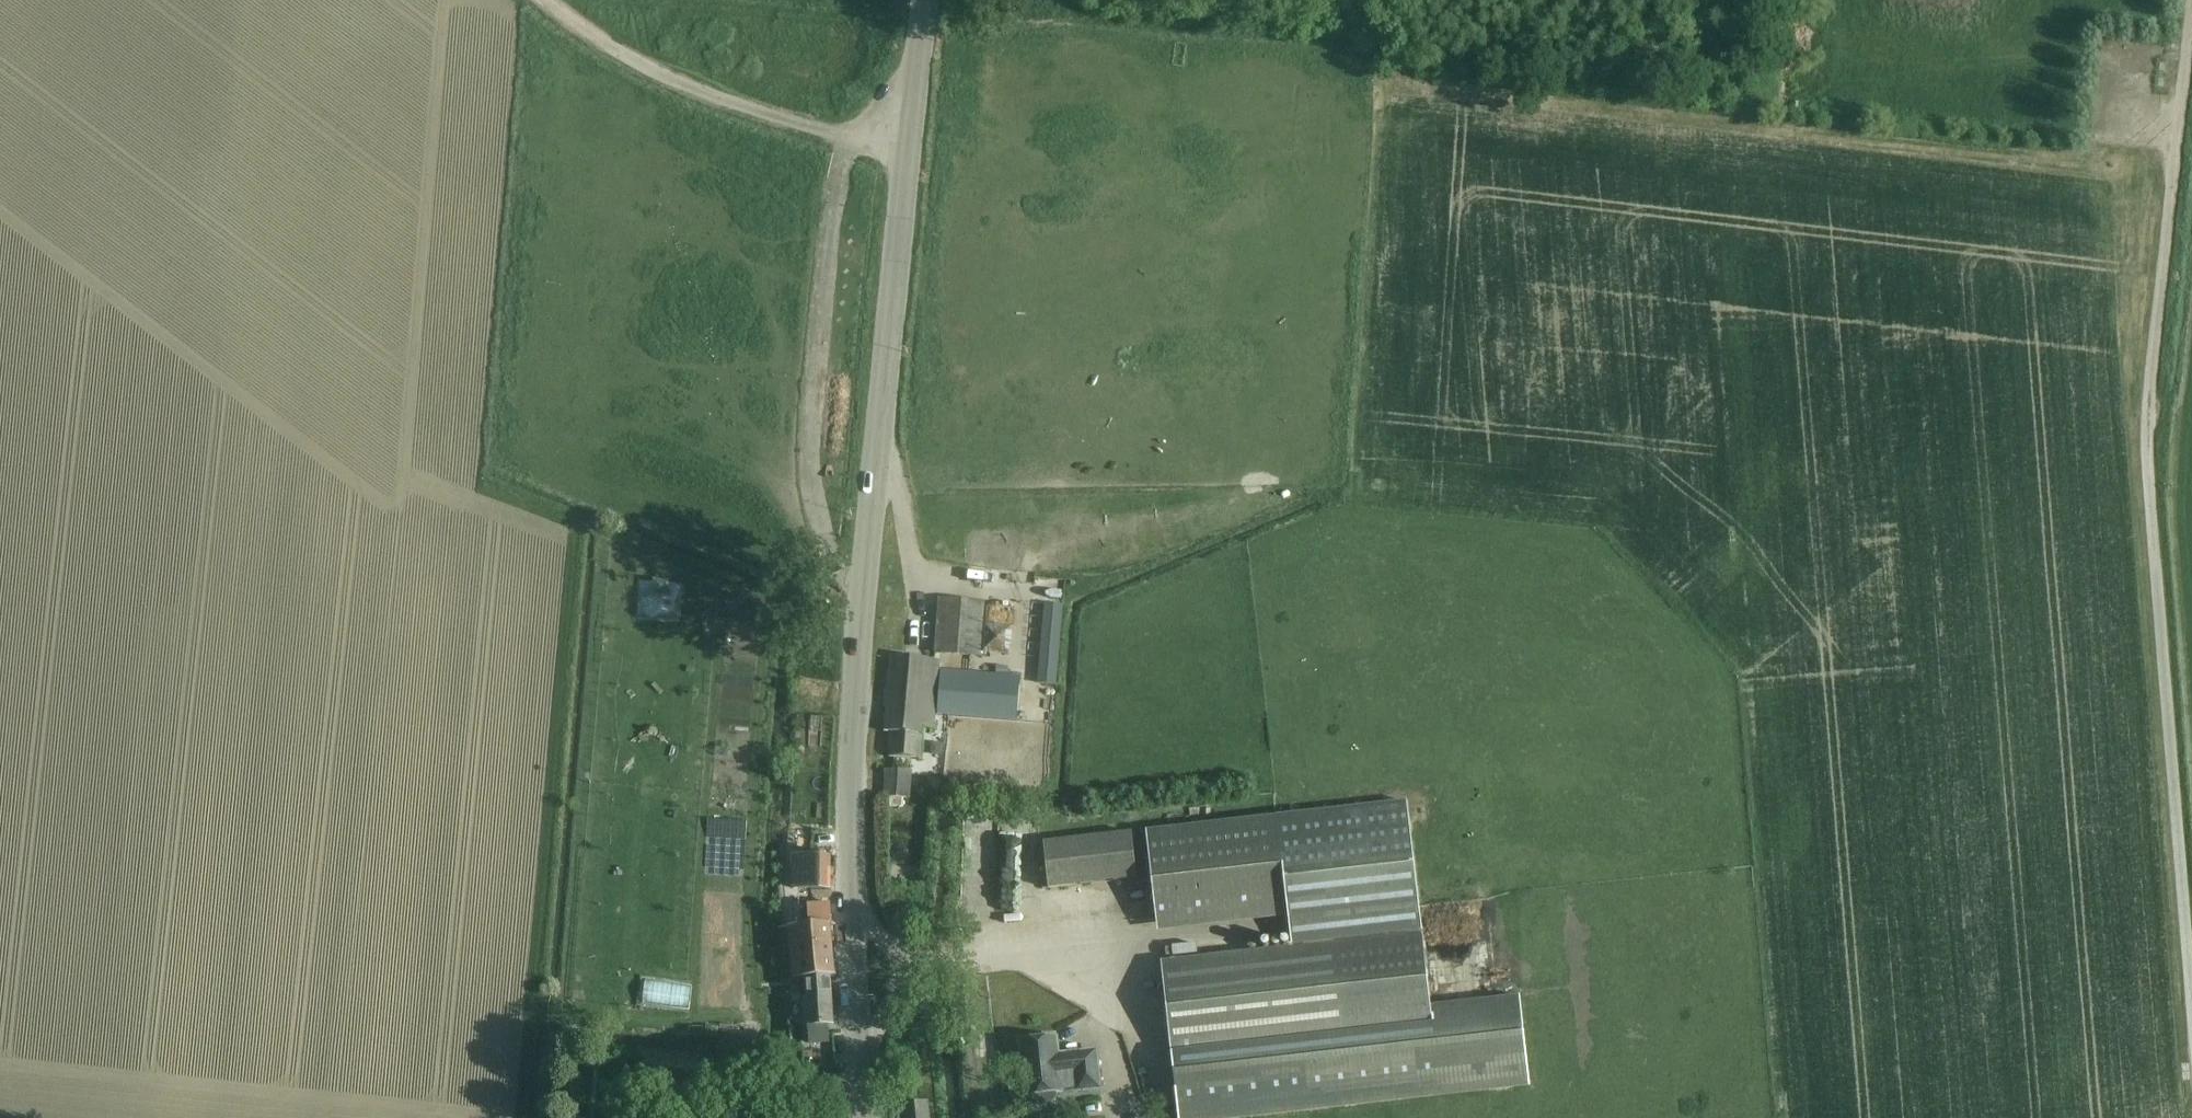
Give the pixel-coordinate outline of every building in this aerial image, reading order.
[(668,579),(653,578),(653,592),(667,593),(668,579)] [(948,592),(943,644),(991,649),(993,626),(996,598),(948,592)] [(1044,605),(1037,684),(1056,686),(1063,607),(1044,605)] [(907,652),(901,727),(904,727),(902,751),(931,754),(934,722),(943,723),(944,711),(1014,717),(1018,675),(947,669),(948,656),(907,652)] [(910,798),(912,772),(885,770),(883,796),(910,798)] [(1262,819),(1147,832),(1148,840),(1157,919),(1288,904),(1293,948),(1161,962),(1172,1055),(1433,1026),(1431,1006),(1408,803),(1278,817),(1262,819)] [(1044,843),(1049,888),(1137,878),(1132,833),(1044,843)] [(791,855),(791,889),(794,889),(824,889),(829,889),(831,889),(831,855),(829,855),(791,855)] [(824,903),(787,904),(787,906),(794,980),(806,979),(808,997),(803,998),(807,1044),(819,1043),(829,1042),(827,1024),(835,1024),(831,977),(835,977),(830,917),(829,903),(829,902),(824,903)] [(692,983),(646,977),(642,1004),(689,1010),(692,983)] [(1172,1055),(1177,1108),(1178,1117),(1256,1117),(1529,1088),(1520,996),(1492,999),(1431,1006),(1433,1026),(1172,1055)] [(1096,1051),(1058,1056),(1056,1038),(1021,1042),(1027,1096),(1034,1095),(1034,1100),(1041,1106),(1051,1105),(1056,1098),(1056,1093),(1062,1092),(1062,1088),(1078,1086),(1079,1090),(1100,1088),(1096,1051)] [(903,1117),(930,1117),(928,1103),(902,1106),(903,1117)]
